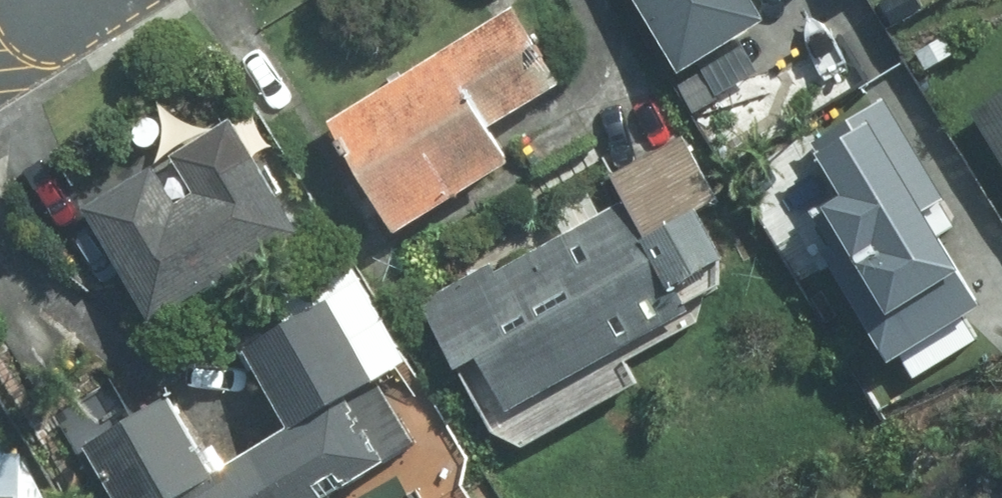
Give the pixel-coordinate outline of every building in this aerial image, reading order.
[(694,67),(780,13),(772,0),(650,0),(694,67)] [(525,154),(505,121),(571,81),(523,2),(340,115),(389,194),(391,193),(410,224),(525,154)] [(980,102),(1001,138),(1001,89),(980,102)] [(817,208),(905,352),(1001,293),(1001,273),(891,93),(817,138),(849,189),(817,208)] [(238,116),(91,205),(158,315),(305,226),(238,116)] [(502,409),(695,305),(682,281),(737,251),(711,203),(728,194),(693,131),(619,171),(631,194),(441,296),(502,409)] [(130,497),(326,497),(429,434),(339,291),(255,343),(303,420),(226,467),(177,390),(94,441),(130,497)]
